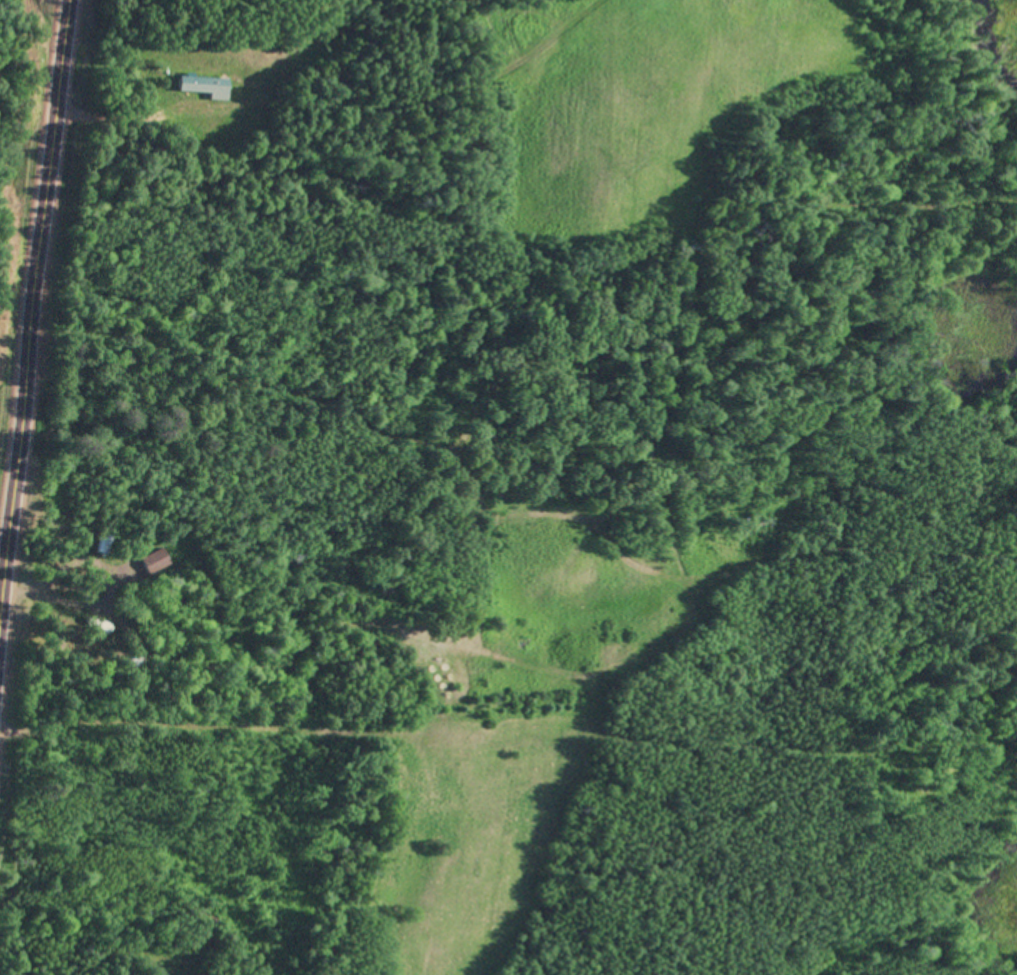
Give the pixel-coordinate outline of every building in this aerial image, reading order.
[(181,93),(213,93),(213,100),(230,100),(230,77),(181,77),(181,93)]
